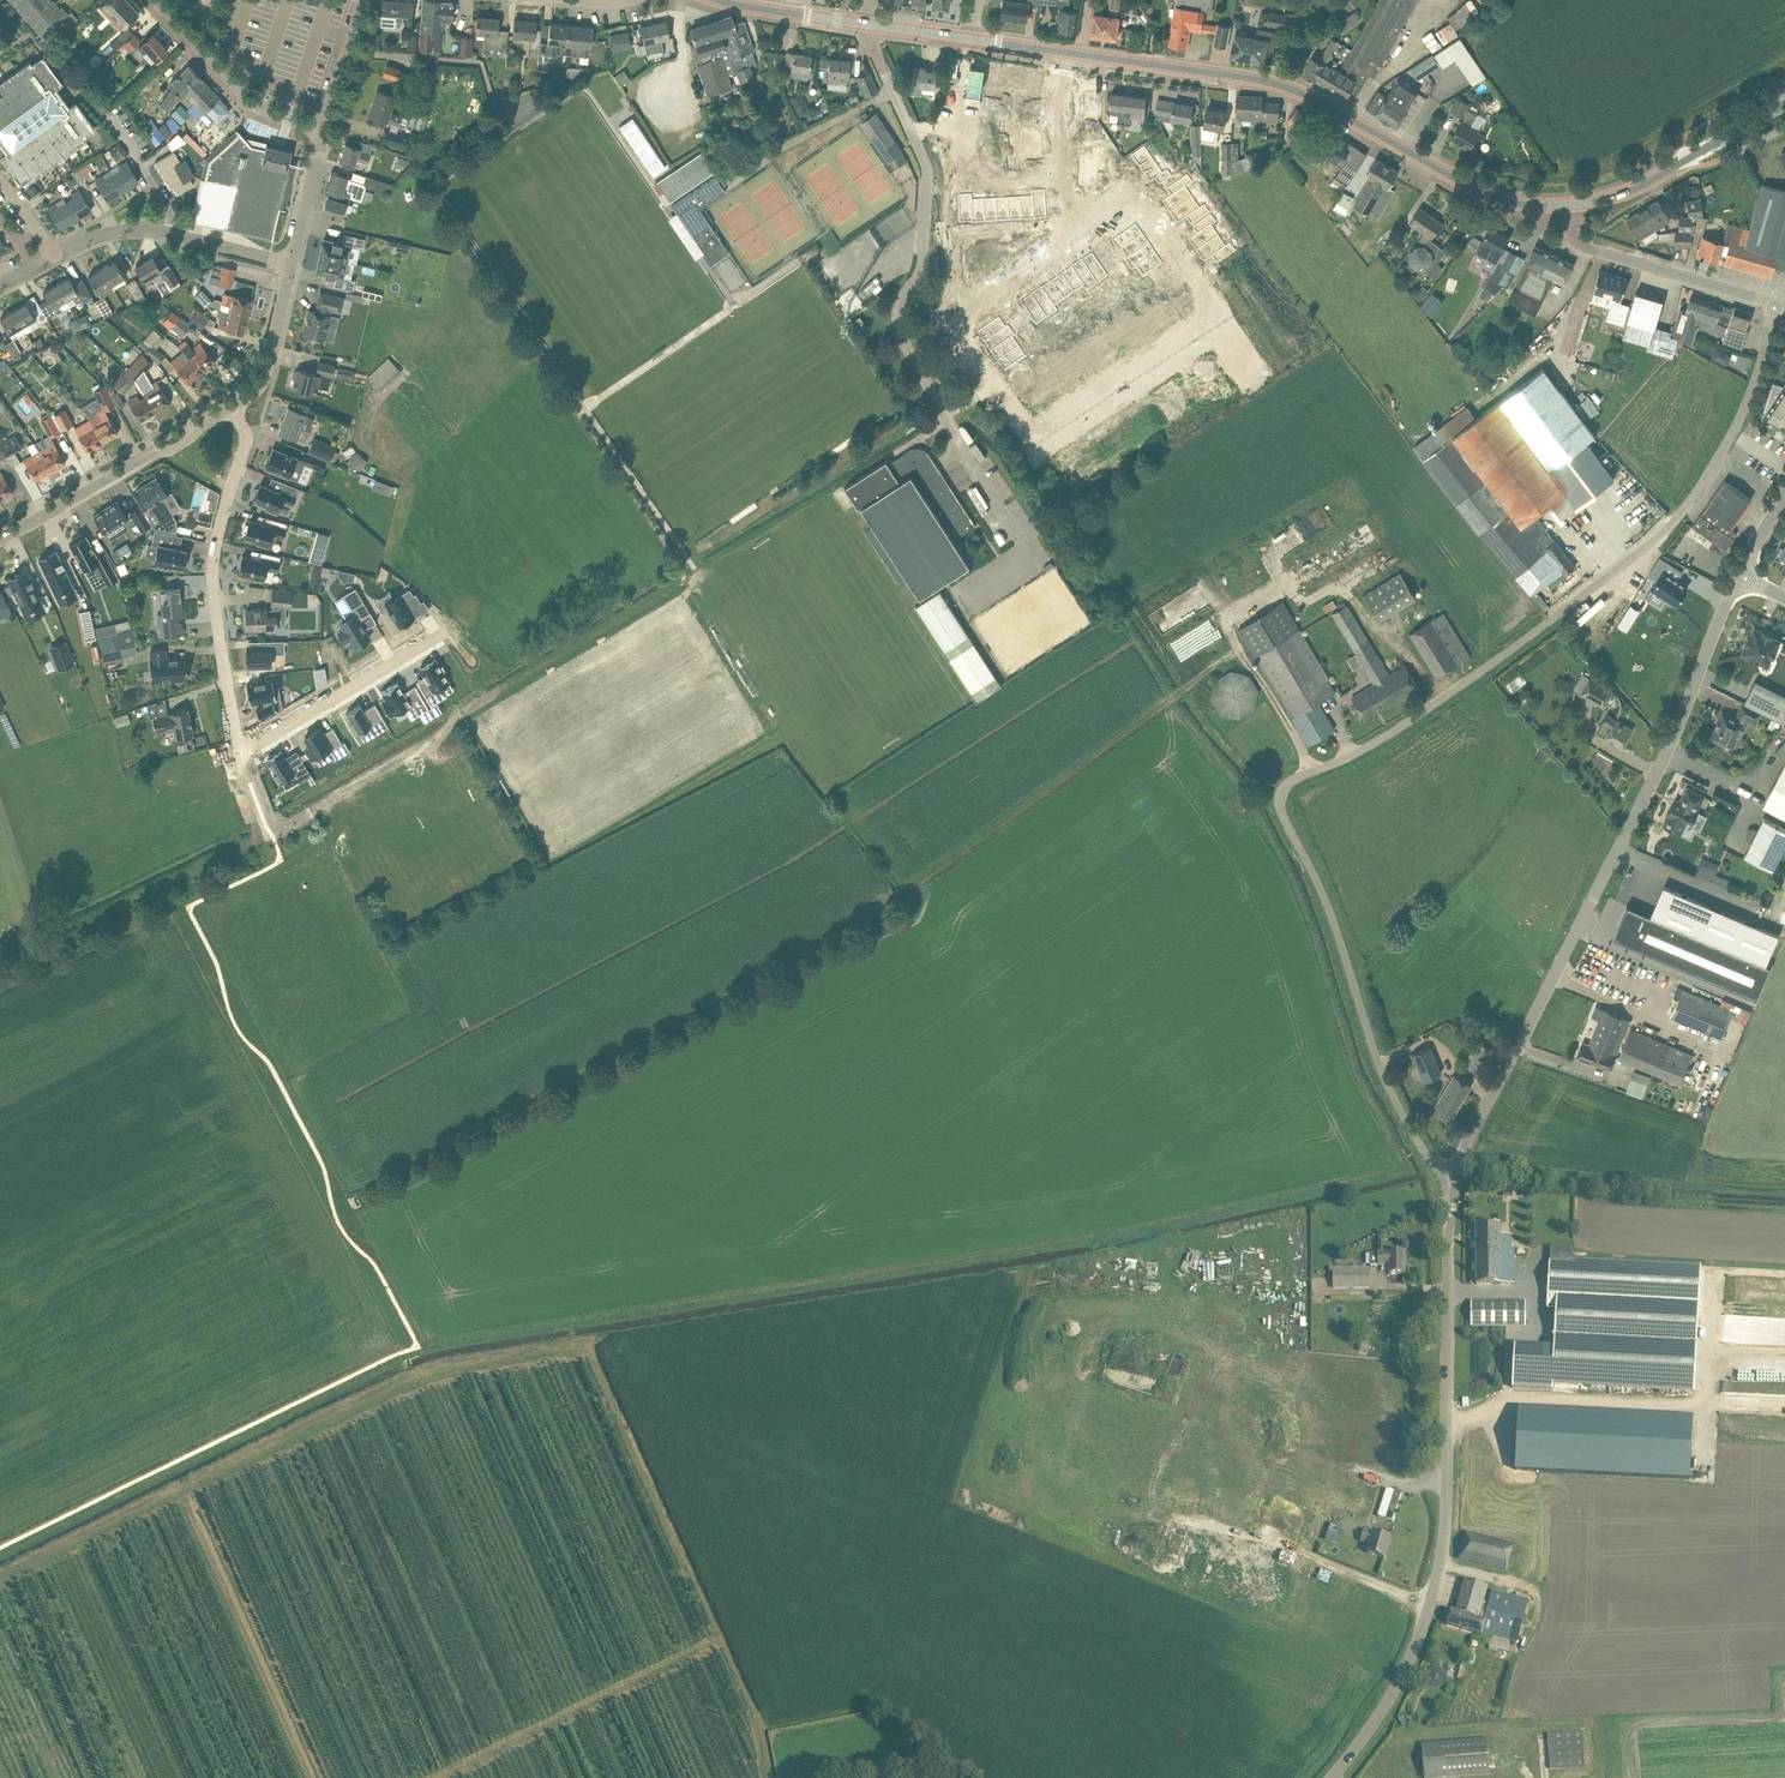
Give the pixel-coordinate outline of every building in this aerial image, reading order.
[(50,44),(74,22),(67,14),(69,12),(62,5),(60,7),(54,0),(52,0),(47,5),(43,0),(9,0),(50,44)] [(100,6),(109,16),(109,15),(114,21),(113,21),(121,29),(126,24),(131,20),(139,12),(128,0),(106,0),(105,1),(105,2),(101,6),(100,6)] [(412,9),(413,0),(382,0),(381,13),(379,13),(378,25),(391,26),(392,14),(412,15),(412,9)] [(421,28),(420,52),(429,50),(429,52),(449,53),(450,41),(433,40),(434,29),(442,30),(442,19),(450,19),(451,0),(423,0),(422,9),(421,28)] [(948,8),(949,0),(932,0),(931,6),(948,8)] [(1027,19),(1030,2),(1012,0),(1004,0),(1002,16),(1027,19)] [(1058,5),(1056,19),(1061,19),(1060,29),(1075,31),(1078,10),(1067,9),(1068,0),(1039,0),(1039,2),(1058,5)] [(1094,33),(1096,35),(1098,35),(1100,34),(1109,35),(1110,37),(1112,37),(1114,36),(1116,36),(1117,35),(1119,35),(1120,26),(1118,25),(1121,0),(1111,0),(1109,15),(1095,13),(1092,33),(1094,33)] [(1212,13),(1214,0),(1175,0),(1175,2),(1178,3),(1177,7),(1204,12),(1212,13)] [(1347,97),(1351,90),(1358,94),(1368,75),(1374,78),(1379,68),(1417,0),(1379,0),(1353,48),(1346,60),(1354,64),(1348,75),(1345,74),(1340,83),(1338,82),(1332,88),(1347,97)] [(1451,21),(1436,31),(1443,41),(1481,16),(1471,0),(1469,0),(1447,14),(1451,21)] [(1204,12),(1177,7),(1170,44),(1186,46),(1189,27),(1201,29),(1204,12)] [(1267,24),(1285,27),(1288,14),(1270,11),(1267,24)] [(1339,23),(1345,31),(1360,19),(1354,11),(1339,23)] [(735,24),(734,23),(732,15),(690,29),(695,42),(690,44),(707,95),(732,86),(728,74),(736,71),(731,58),(737,57),(734,47),(733,45),(736,44),(735,40),(732,41),(728,32),(731,31),(729,26),(735,24)] [(476,28),(476,32),(485,32),(497,33),(496,40),(484,40),(483,54),(506,56),(507,42),(508,31),(497,29),(498,18),(478,16),(476,28)] [(513,35),(530,37),(529,56),(539,56),(541,33),(534,32),(535,21),(514,19),(513,35)] [(666,21),(641,26),(644,43),(645,43),(647,53),(664,49),(661,40),(670,38),(666,21)] [(731,58),(736,71),(736,73),(742,82),(745,88),(746,91),(759,84),(749,64),(746,54),(753,51),(743,21),(734,23),(735,24),(729,26),(731,31),(728,32),(732,41),(735,40),(736,44),(733,45),(734,47),(737,57),(731,58)] [(557,52),(569,54),(571,24),(550,22),(548,42),(547,54),(556,54),(557,52)] [(1217,24),(1207,22),(1206,30),(1216,32),(1217,24)] [(1219,23),(1218,24),(1217,24),(1216,32),(1213,44),(1228,46),(1231,25),(1219,23)] [(593,26),(571,24),(569,54),(589,55),(590,46),(591,46),(593,26)] [(111,43),(116,49),(123,43),(134,33),(129,27),(111,43)] [(1256,36),(1254,35),(1253,39),(1255,40),(1251,59),(1256,60),(1256,61),(1261,62),(1261,61),(1263,61),(1270,62),(1277,32),(1257,28),(1256,36)] [(1236,33),(1231,55),(1251,59),(1255,40),(1253,39),(1254,35),(1247,34),(1248,31),(1237,29),(1236,33)] [(628,32),(609,35),(612,50),(620,49),(619,44),(630,42),(628,32)] [(123,43),(130,51),(142,40),(135,33),(134,33),(123,43)] [(142,44),(139,47),(144,52),(147,49),(157,60),(168,49),(153,33),(142,44)] [(418,35),(408,34),(407,49),(417,50),(418,35)] [(473,37),(451,35),(450,41),(449,53),(471,55),(473,37)] [(37,41),(102,112),(107,108),(42,37),(37,41)] [(1304,72),(1316,79),(1325,62),(1338,40),(1332,37),(1321,56),(1315,53),(1304,72)] [(1443,67),(1456,59),(1474,85),(1487,76),(1461,37),(1435,55),(1443,67)] [(792,63),(791,68),(809,71),(812,55),(794,52),(787,51),(785,62),(792,63)] [(1418,80),(1441,65),(1433,53),(1411,68),(1418,80)] [(8,151),(1,156),(19,180),(25,175),(27,178),(39,169),(41,172),(57,160),(55,157),(61,153),(63,156),(68,152),(66,149),(72,145),(74,147),(79,144),(77,141),(88,133),(86,130),(93,125),(76,101),(69,106),(55,87),(62,82),(42,55),(31,62),(29,60),(0,81),(0,140),(8,151)] [(102,61),(95,55),(79,69),(85,76),(102,61)] [(819,78),(828,78),(828,57),(819,57),(819,78)] [(506,67),(516,68),(517,59),(507,58),(506,67)] [(828,74),(829,74),(827,88),(847,89),(848,76),(850,60),(829,58),(828,74)] [(1316,79),(1332,88),(1338,82),(1340,83),(1345,74),(1348,75),(1354,64),(1346,60),(1340,70),(1325,62),(1316,79)] [(171,87),(160,103),(169,109),(170,110),(174,105),(179,97),(180,98),(185,94),(194,103),(189,107),(188,109),(197,119),(200,116),(203,112),(204,113),(204,112),(211,118),(213,121),(214,120),(217,123),(220,119),(229,111),(226,107),(227,106),(219,97),(201,78),(202,77),(190,64),(181,73),(169,84),(171,87)] [(383,74),(397,79),(400,68),(386,64),(383,74)] [(990,65),(986,89),(1001,91),(1004,67),(990,65)] [(914,73),(913,73),(913,75),(911,93),(923,95),(924,84),(936,86),(937,71),(925,70),(925,67),(915,66),(914,73)] [(1004,67),(1001,91),(1013,92),(1016,69),(1004,67)] [(621,85),(630,79),(624,69),(614,75),(621,85)] [(1016,69),(1013,92),(1025,94),(1026,94),(1030,70),(1028,70),(1016,69)] [(1030,70),(1026,94),(1040,96),(1043,72),(1036,71),(1030,70)] [(877,90),(869,72),(857,77),(865,95),(877,90)] [(733,75),(738,84),(742,82),(736,73),(733,75)] [(1378,89),(1367,107),(1396,126),(1418,92),(1398,79),(1387,95),(1378,89)] [(738,84),(732,86),(735,92),(745,88),(742,82),(738,84)] [(1075,100),(1075,102),(1077,103),(1076,111),(1079,112),(1079,111),(1091,113),(1091,114),(1091,118),(1099,120),(1101,105),(1095,104),(1098,85),(1095,84),(1095,85),(1081,83),(1079,91),(1077,91),(1076,93),(1077,93),(1076,100),(1075,100)] [(1463,93),(1467,100),(1475,94),(1471,88),(1463,93)] [(396,96),(389,94),(377,90),(369,115),(387,121),(388,120),(406,126),(408,118),(391,112),(396,96)] [(1143,120),(1146,96),(1112,92),(1110,104),(1112,105),(1111,113),(1120,114),(1121,107),(1125,108),(1123,123),(1131,124),(1132,119),(1143,120)] [(790,98),(799,116),(810,111),(801,93),(790,98)] [(1239,118),(1261,119),(1262,106),(1262,101),(1263,101),(1263,96),(1238,95),(1237,113),(1240,113),(1239,118)] [(1452,138),(1470,148),(1479,131),(1471,126),(1477,114),(1466,107),(1468,103),(1458,97),(1451,109),(1461,115),(1462,114),(1465,116),(1452,138)] [(1156,113),(1159,118),(1168,120),(1169,117),(1190,121),(1193,105),(1175,101),(1174,104),(1168,102),(1168,100),(1158,98),(1156,113)] [(1261,119),(1279,120),(1280,102),(1263,101),(1262,101),(1262,106),(1261,119)] [(1204,125),(1207,125),(1205,134),(1215,136),(1217,127),(1224,128),(1227,111),(1207,107),(1204,125)] [(894,168),(903,162),(907,159),(902,151),(876,112),(862,122),(874,140),(889,161),(894,168)] [(504,125),(497,114),(492,118),(498,129),(504,125)] [(139,124),(154,146),(180,126),(172,116),(165,121),(158,127),(156,124),(151,118),(145,122),(144,120),(139,124)] [(666,167),(632,117),(619,126),(653,175),(666,167)] [(1016,121),(1007,122),(1008,131),(1012,130),(1013,144),(1041,142),(1040,127),(1037,127),(1023,128),(1022,121),(1016,121)] [(1192,124),(1192,155),(1202,155),(1201,124),(1192,124)] [(206,157),(201,178),(235,186),(225,229),(226,229),(226,228),(272,239),(271,239),(272,239),(280,207),(286,209),(286,208),(285,208),(295,163),(296,164),(296,163),(289,161),(291,150),(266,144),(265,148),(251,145),(237,129),(206,157)] [(384,140),(409,147),(412,137),(387,130),(384,140)] [(1324,153),(1333,159),(1345,140),(1329,130),(1324,131),(1314,146),(1311,144),(1304,153),(1318,162),(1324,153)] [(186,141),(178,132),(167,142),(172,149),(186,141)] [(1105,139),(1107,167),(1119,167),(1117,139),(1105,139)] [(1345,140),(1333,159),(1342,165),(1335,176),(1348,184),(1367,153),(1348,141),(1348,142),(1345,140)] [(373,145),(362,141),(360,147),(346,143),(340,161),(354,165),(356,158),(367,162),(370,155),(371,153),(377,155),(379,147),(373,145)] [(1014,157),(1009,157),(1009,166),(1019,165),(1025,165),(1024,158),(1039,157),(1039,158),(1042,157),(1041,142),(1013,144),(1014,157)] [(1223,143),(1224,173),(1232,173),(1232,161),(1232,142),(1223,143)] [(1145,145),(1132,154),(1141,168),(1145,173),(1143,174),(1149,183),(1156,178),(1160,184),(1163,182),(1172,175),(1168,168),(1163,172),(1145,145)] [(1081,174),(1079,174),(1080,183),(1082,183),(1082,184),(1098,183),(1097,169),(1104,169),(1103,148),(1095,148),(1095,156),(1081,157),(1081,168),(1081,174)] [(194,175),(185,159),(180,162),(174,151),(155,162),(170,188),(173,187),(177,194),(193,184),(189,177),(194,175)] [(701,151),(657,181),(670,201),(712,172),(715,171),(701,151)] [(1249,155),(1232,161),(1232,173),(1253,166),(1249,155)] [(407,159),(398,156),(396,163),(405,166),(407,159)] [(1367,174),(1371,177),(1354,205),(1369,213),(1385,185),(1389,187),(1398,170),(1377,157),(1367,174)] [(121,169),(113,174),(123,190),(139,181),(126,160),(118,165),(121,169)] [(89,170),(85,164),(78,168),(85,179),(92,175),(89,170)] [(392,183),(366,175),(364,183),(333,173),(327,191),(331,192),(329,197),(328,196),(323,212),(331,214),(331,215),(341,218),(343,211),(346,212),(351,196),(361,200),(366,186),(383,192),(392,183)] [(123,190),(113,174),(106,178),(104,174),(95,179),(108,199),(123,190)] [(1171,194),(1162,200),(1170,212),(1194,196),(1187,186),(1191,183),(1185,175),(1167,188),(1171,194)] [(702,253),(710,264),(728,252),(700,209),(725,191),(715,176),(672,205),(697,242),(698,241),(702,247),(701,247),(704,252),(702,253)] [(1347,185),(1334,177),(1330,184),(1342,192),(1347,185)] [(1743,227),(1739,242),(1731,240),(1726,257),(1724,263),(1772,277),(1775,265),(1784,268),(1784,189),(1763,183),(1750,229),(1743,227)] [(34,185),(28,190),(33,196),(39,191),(34,185)] [(74,197),(66,202),(76,219),(91,209),(79,189),(71,193),(74,197)] [(1045,189),(1032,189),(1032,195),(1033,195),(1034,218),(1035,218),(1035,217),(1047,217),(1045,189)] [(1338,203),(1348,208),(1353,197),(1344,192),(1338,203)] [(972,193),(958,194),(960,222),(972,221),(972,222),(973,222),(972,199),(972,193)] [(1032,195),(1020,196),(1022,219),(1034,218),(1033,195),(1032,195)] [(1020,196),(1008,197),(1009,219),(1021,218),(1021,219),(1022,219),(1020,196)] [(1194,196),(1170,212),(1178,224),(1187,218),(1191,224),(1210,211),(1205,204),(1201,206),(1194,196)] [(996,197),(984,198),(985,221),(986,221),(986,220),(997,220),(996,197)] [(1008,197),(996,197),(997,220),(1009,219),(1008,197)] [(972,199),(973,222),(985,221),(984,198),(972,199)] [(1658,200),(1643,209),(1655,229),(1671,219),(1658,200)] [(76,219),(66,202),(58,207),(55,203),(48,207),(61,228),(76,219)] [(1689,216),(1681,216),(1680,231),(1693,231),(1693,230),(1695,230),(1696,213),(1703,215),(1702,202),(1688,204),(1689,216)] [(1441,222),(1421,208),(1411,222),(1426,232),(1416,244),(1424,245),(1441,222)] [(1655,229),(1643,209),(1627,219),(1639,238),(1655,229)] [(1697,255),(1718,261),(1720,255),(1726,257),(1731,240),(1738,242),(1743,227),(1728,222),(1723,240),(1702,235),(1708,217),(1703,215),(1696,213),(1695,230),(1693,230),(1693,231),(1692,243),(1700,245),(1697,255)] [(1197,232),(1188,238),(1196,250),(1220,234),(1213,224),(1217,221),(1212,214),(1193,226),(1197,232)] [(1136,223),(1113,239),(1120,250),(1122,248),(1143,233),(1136,223)] [(1478,248),(1499,259),(1484,286),(1496,293),(1503,285),(1508,288),(1525,258),(1509,250),(1504,247),(1509,237),(1498,230),(1499,229),(1489,223),(1484,233),(1485,234),(1478,248)] [(1693,231),(1680,231),(1676,230),(1675,245),(1691,245),(1691,243),(1692,243),(1693,231)] [(324,238),(320,255),(345,260),(349,245),(363,248),(365,238),(344,233),(342,242),(324,238)] [(1143,233),(1122,248),(1128,256),(1128,257),(1130,255),(1150,242),(1143,233)] [(1220,234),(1196,250),(1204,263),(1213,256),(1217,262),(1236,250),(1231,242),(1227,245),(1220,234)] [(1410,244),(1406,250),(1409,252),(1409,262),(1417,268),(1421,267),(1434,278),(1443,268),(1436,263),(1446,251),(1439,246),(1440,245),(1430,237),(1424,245),(1416,244),(1414,247),(1410,244)] [(401,242),(384,238),(391,249),(401,242)] [(1128,256),(1125,258),(1132,268),(1133,269),(1137,266),(1137,265),(1156,252),(1150,242),(1130,255),(1128,257),(1128,256)] [(1523,287),(1535,293),(1555,254),(1536,244),(1526,264),(1517,284),(1523,287)] [(1104,251),(1100,254),(1104,260),(1108,257),(1104,251)] [(1082,258),(1098,282),(1109,275),(1093,252),(1083,259),(1082,258)] [(1156,252),(1137,265),(1137,266),(1144,275),(1163,262),(1156,252)] [(1535,293),(1545,297),(1554,278),(1564,283),(1574,263),(1555,254),(1535,293)] [(345,260),(320,255),(316,271),(334,275),(332,285),(353,290),(356,279),(341,276),(345,260)] [(146,283),(154,278),(157,284),(165,279),(169,286),(178,280),(168,264),(160,269),(152,256),(136,266),(146,283)] [(715,265),(728,292),(747,283),(734,256),(715,265)] [(1108,257),(1104,260),(1108,266),(1112,263),(1108,257)] [(1082,258),(1072,265),(1084,284),(1084,285),(1087,289),(1098,282),(1082,258)] [(116,259),(102,267),(112,284),(125,276),(116,259)] [(217,284),(231,287),(235,268),(218,264),(212,266),(211,273),(219,275),(217,284)] [(1071,266),(1062,273),(1074,291),(1084,285),(1084,284),(1072,265),(1071,266)] [(1165,265),(1146,278),(1153,288),(1172,275),(1165,265)] [(112,284),(102,267),(89,275),(98,292),(112,284)] [(1117,270),(1113,273),(1117,279),(1121,276),(1117,270)] [(1624,324),(1630,304),(1621,302),(1628,278),(1600,270),(1593,291),(1613,297),(1606,319),(1624,324)] [(1062,273),(1051,280),(1064,298),(1074,291),(1062,273)] [(1172,275),(1153,288),(1159,298),(1178,285),(1172,275)] [(56,284),(66,300),(70,306),(82,299),(84,302),(93,296),(81,277),(73,282),(69,276),(56,284)] [(1121,276),(1117,279),(1121,285),(1125,282),(1121,276)] [(127,283),(136,299),(144,294),(135,278),(127,283)] [(1042,285),(1041,286),(1054,305),(1055,305),(1064,298),(1051,280),(1042,286),(1042,285)] [(39,304),(48,318),(63,309),(59,303),(66,300),(56,284),(43,292),(47,299),(39,304)] [(1178,285),(1159,298),(1166,307),(1185,294),(1178,285)] [(1041,286),(1031,293),(1047,317),(1058,309),(1055,305),(1054,305),(1041,286)] [(364,289),(362,295),(380,300),(382,293),(364,289)] [(309,309),(303,334),(325,339),(334,342),(337,326),(328,324),(331,314),(329,314),(331,309),(340,311),(343,297),(320,292),(317,306),(318,306),(317,311),(309,309)] [(1113,292),(1107,296),(1110,300),(1116,296),(1113,292)] [(1433,292),(1421,307),(1432,316),(1444,301),(1433,292)] [(1647,349),(1661,353),(1671,330),(1671,331),(1655,326),(1662,300),(1636,292),(1623,336),(1648,343),(1647,349)] [(222,302),(220,309),(248,316),(252,299),(229,293),(227,303),(222,302)] [(1031,294),(1021,301),(1036,324),(1047,317),(1031,293),(1030,293),(1031,294)] [(1185,294),(1166,307),(1173,317),(1192,304),(1185,294)] [(96,300),(105,316),(113,311),(104,295),(96,300)] [(1107,296),(1101,300),(1104,304),(1110,300),(1107,296)] [(1661,353),(1673,356),(1679,338),(1693,342),(1695,335),(1694,335),(1697,326),(1695,324),(1700,310),(1703,311),(1706,301),(1691,296),(1686,310),(1681,308),(1675,327),(1671,330),(1661,353)] [(1706,302),(1706,301),(1703,311),(1700,310),(1695,324),(1697,326),(1725,336),(1723,341),(1743,348),(1749,329),(1746,328),(1752,313),(1735,307),(1734,307),(1733,307),(1732,310),(1722,307),(1723,305),(1721,305),(1721,306),(1719,306),(1719,304),(1708,300),(1706,302)] [(27,301),(14,309),(23,325),(27,332),(40,325),(39,323),(48,318),(39,304),(31,309),(27,301)] [(1092,304),(1086,308),(1088,312),(1094,308),(1092,304)] [(1020,308),(1016,311),(1020,317),(1024,314),(1020,308)] [(1086,308),(1080,312),(1082,316),(1088,312),(1086,308)] [(0,317),(12,337),(17,335),(18,337),(27,332),(23,325),(14,309),(0,317)] [(189,320),(201,329),(210,317),(198,309),(189,320)] [(248,316),(220,309),(219,316),(220,316),(217,326),(244,333),(248,316)] [(1024,314),(1020,317),(1024,323),(1028,320),(1024,314)] [(87,315),(70,320),(72,330),(90,325),(87,315)] [(180,315),(171,327),(177,332),(183,335),(191,324),(180,315)] [(861,316),(856,319),(864,331),(869,327),(861,316)] [(999,316),(978,331),(985,341),(1006,326),(999,316)] [(1136,316),(1126,323),(1139,342),(1139,341),(1149,334),(1136,316)] [(1065,322),(1059,326),(1062,330),(1068,326),(1065,322)] [(1126,323),(1116,330),(1129,349),(1139,342),(1126,323)] [(1006,326),(985,341),(991,350),(1013,336),(1016,335),(1008,324),(1006,326)] [(1033,327),(1029,330),(1033,336),(1037,333),(1033,327)] [(1116,330),(1105,337),(1118,355),(1128,349),(1129,349),(1116,330)] [(1051,332),(1045,336),(1047,340),(1053,336),(1051,332)] [(1037,333),(1033,336),(1037,342),(1041,339),(1037,333)] [(1013,336),(991,350),(998,360),(1019,345),(1013,336)] [(32,341),(35,348),(44,344),(41,337),(32,341)] [(1105,337),(1095,344),(1108,362),(1118,355),(1105,337)] [(5,344),(12,357),(21,352),(13,339),(5,344)] [(190,357),(201,371),(215,360),(200,342),(192,349),(185,340),(179,344),(190,357)] [(152,343),(146,351),(159,362),(165,355),(152,343)] [(1564,343),(1562,351),(1573,354),(1575,345),(1564,343)] [(1095,344),(1085,351),(1098,370),(1099,369),(1098,369),(1108,362),(1095,344)] [(1019,345),(998,360),(1005,370),(1026,355),(1019,345)] [(1085,351),(1075,357),(1088,377),(1098,370),(1085,351)] [(126,370),(126,371),(136,381),(153,363),(142,353),(126,370)] [(1212,353),(1201,360),(1214,379),(1225,372),(1212,353)] [(189,358),(184,361),(179,354),(170,361),(188,382),(201,371),(190,357),(189,358)] [(367,376),(378,388),(400,368),(388,356),(367,376)] [(1075,357),(1064,365),(1077,383),(1087,376),(1087,377),(1088,377),(1075,357)] [(1026,360),(1007,373),(1014,383),(1033,370),(1026,360)] [(1201,360),(1190,368),(1203,387),(1214,379),(1201,360)] [(334,365),(330,364),(319,362),(317,371),(320,372),(319,374),(297,369),(297,371),(294,371),(292,377),(295,378),(293,387),(317,393),(318,387),(328,389),(334,365)] [(11,369),(7,364),(6,363),(0,366),(0,374),(11,369)] [(339,366),(337,374),(352,379),(354,370),(339,366)] [(1468,405),(1414,447),(1485,539),(1531,594),(1537,590),(1547,583),(1549,586),(1565,574),(1575,566),(1536,513),(1553,501),(1566,491),(1577,504),(1578,506),(1616,477),(1587,440),(1595,434),(1544,367),(1477,417),(1468,405)] [(1190,368),(1180,375),(1193,394),(1203,387),(1190,368)] [(1033,370),(1014,383),(1020,392),(1039,379),(1033,370)] [(113,385),(123,394),(136,380),(126,371),(113,385)] [(1180,375),(1168,382),(1181,402),(1193,394),(1180,375)] [(1039,379),(1020,392),(1026,402),(1046,389),(1039,379)] [(142,389),(146,396),(155,412),(170,403),(157,380),(142,389)] [(1784,386),(1774,383),(1765,410),(1767,412),(1763,417),(1784,432),(1784,385),(1784,386)] [(94,391),(103,407),(105,410),(116,404),(107,388),(107,387),(105,384),(94,391)] [(116,404),(118,408),(124,404),(116,391),(115,391),(111,385),(107,387),(107,388),(116,404)] [(1165,385),(1154,392),(1167,411),(1178,404),(1165,385)] [(1046,389),(1026,402),(1033,412),(1052,399),(1046,389)] [(1154,392),(1143,399),(1156,419),(1167,411),(1154,392)] [(155,412),(146,396),(140,399),(137,395),(128,400),(140,421),(155,412)] [(1143,399),(1133,407),(1146,426),(1156,419),(1143,399)] [(91,421),(103,441),(118,433),(105,410),(103,407),(88,416),(91,421)] [(282,425),(279,432),(290,436),(297,439),(297,438),(306,442),(310,431),(309,430),(302,427),(306,415),(307,414),(300,412),(289,407),(284,419),(284,420),(284,421),(283,424),(282,424),(282,425)] [(1133,407),(1121,414),(1134,434),(1146,426),(1133,407)] [(55,414),(63,428),(72,423),(64,409),(55,414)] [(50,412),(40,418),(49,434),(51,436),(60,431),(50,412)] [(91,421),(76,429),(87,450),(103,441),(91,421)] [(4,451),(7,455),(22,446),(15,434),(0,443),(0,445),(4,451)] [(41,455),(50,471),(66,462),(51,436),(49,434),(34,443),(41,455)] [(308,451),(307,451),(328,460),(330,461),(331,457),(334,450),(336,446),(313,436),(308,451)] [(864,504),(876,525),(947,480),(930,453),(926,450),(924,448),(921,447),(918,447),(914,448),(912,449),(890,463),(888,459),(845,486),(859,507),(864,504)] [(266,465),(265,466),(298,480),(305,464),(323,471),(328,460),(307,451),(308,451),(304,449),(301,458),(273,448),(271,453),(270,455),(268,454),(264,464),(266,465)] [(359,452),(346,467),(359,471),(368,461),(359,452)] [(50,471),(41,455),(35,458),(33,454),(24,459),(35,479),(50,471)] [(13,492),(2,471),(0,472),(0,499),(13,492)] [(157,476),(137,489),(143,499),(148,506),(151,505),(155,511),(156,512),(161,520),(172,513),(181,508),(171,492),(168,494),(157,476)] [(947,480),(876,525),(867,530),(900,581),(908,575),(921,595),(970,563),(955,539),(976,525),(947,480)] [(1693,526),(1723,547),(1728,546),(1736,535),(1735,531),(1731,528),(1752,498),(1725,480),(1693,526)] [(255,488),(254,493),(255,495),(254,499),(267,505),(266,508),(277,513),(282,500),(292,504),(299,488),(284,481),(280,491),(260,483),(258,488),(255,488)] [(383,482),(380,491),(390,494),(393,486),(383,482)] [(219,492),(209,487),(207,497),(210,498),(208,509),(215,511),(219,492)] [(117,500),(93,515),(105,533),(123,521),(128,529),(137,523),(142,530),(152,524),(140,505),(139,506),(139,505),(130,511),(132,514),(128,517),(126,514),(117,500)] [(283,538),(287,522),(272,518),(270,525),(249,519),(248,523),(246,523),(243,531),(246,532),(245,536),(258,540),(257,543),(269,546),(272,535),(283,538)] [(154,564),(170,568),(171,564),(183,567),(184,564),(187,565),(189,553),(186,553),(187,550),(166,545),(169,532),(155,529),(151,544),(158,546),(154,564)] [(318,531),(315,541),(326,544),(329,534),(318,531)] [(72,541),(69,542),(83,568),(92,564),(98,575),(101,574),(106,583),(118,577),(104,552),(97,556),(85,534),(83,535),(81,533),(71,539),(72,541)] [(121,555),(131,548),(127,542),(117,549),(121,555)] [(55,548),(37,556),(55,592),(72,584),(55,548)] [(277,571),(280,555),(265,552),(263,559),(242,555),(239,572),(252,575),(252,578),(263,580),(266,568),(277,571)] [(1660,557),(1648,575),(1649,576),(1656,581),(1652,588),(1651,589),(1659,594),(1666,598),(1673,603),(1676,605),(1688,586),(1678,579),(1664,570),(1669,563),(1660,557)] [(314,564),(313,568),(315,571),(320,572),(322,565),(314,564)] [(323,565),(321,574),(329,576),(331,567),(323,565)] [(339,569),(337,573),(343,582),(354,579),(355,572),(339,569)] [(10,584),(4,587),(8,595),(14,592),(23,611),(31,607),(32,610),(36,608),(35,606),(42,602),(26,570),(8,579),(10,584)] [(1364,595),(1379,619),(1416,596),(1400,571),(1364,595)] [(344,628),(339,631),(344,640),(349,637),(354,645),(370,636),(365,628),(359,618),(371,611),(355,586),(343,594),(355,614),(347,619),(341,623),(344,628)] [(393,597),(385,602),(389,607),(390,610),(389,611),(392,617),(394,616),(399,624),(408,619),(415,614),(411,607),(421,601),(416,591),(413,593),(410,587),(393,597)] [(93,595),(102,623),(125,615),(117,588),(93,595)] [(164,626),(158,627),(158,635),(159,635),(172,634),(184,633),(181,598),(180,598),(180,589),(181,589),(181,588),(169,589),(161,589),(163,612),(163,613),(164,626)] [(246,608),(247,628),(266,628),(266,630),(277,630),(276,619),(286,619),(286,606),(290,607),(292,590),(273,589),(271,605),(274,605),(274,608),(246,608)] [(915,606),(975,701),(1000,685),(940,590),(915,606)] [(7,601),(2,591),(0,592),(0,617),(12,611),(7,601)] [(1283,601),(1238,628),(1309,744),(1335,728),(1319,702),(1335,692),(1328,679),(1329,678),(1300,628),(1283,601)] [(1419,688),(1413,677),(1405,665),(1390,675),(1348,604),(1333,613),(1375,683),(1352,697),(1364,716),(1387,702),(1389,706),(1419,688)] [(1631,604),(1618,625),(1626,630),(1640,610),(1631,604)] [(90,608),(79,611),(85,639),(96,637),(94,627),(90,608)] [(1471,656),(1464,646),(1444,612),(1410,633),(1437,677),(1471,656)] [(129,619),(94,627),(96,637),(117,632),(116,631),(131,627),(129,619)] [(1758,662),(1767,667),(1781,640),(1771,636),(1772,635),(1764,631),(1764,632),(1754,627),(1750,637),(1749,636),(1745,644),(1746,644),(1741,654),(1750,658),(1750,659),(1758,663),(1758,662)] [(98,638),(103,662),(137,654),(132,630),(98,638)] [(47,639),(34,643),(36,648),(49,644),(47,639)] [(249,648),(247,648),(247,666),(271,665),(271,653),(285,653),(285,639),(261,640),(261,647),(249,648)] [(65,640),(55,644),(64,667),(74,663),(65,640)] [(150,659),(152,681),(188,678),(186,658),(170,660),(170,657),(166,657),(165,648),(151,649),(152,659),(150,659)] [(425,675),(416,680),(431,705),(430,707),(435,714),(442,710),(436,701),(443,697),(442,695),(437,687),(448,681),(449,680),(444,673),(447,672),(442,664),(440,665),(435,658),(420,667),(425,675)] [(325,666),(314,668),(317,687),(327,682),(325,666)] [(1222,715),(1240,717),(1257,707),(1259,689),(1250,672),(1231,670),(1215,679),(1213,699),(1222,715)] [(1581,692),(1604,705),(1613,689),(1590,676),(1581,692)] [(1744,702),(1772,716),(1783,721),(1784,717),(1784,694),(1756,679),(1744,702)] [(255,683),(247,684),(250,702),(263,700),(264,706),(256,710),(262,719),(282,707),(277,680),(273,681),(273,680),(264,681),(264,680),(255,682),(255,683)] [(396,681),(381,690),(382,692),(385,697),(381,700),(390,715),(394,713),(395,713),(406,706),(409,713),(410,713),(412,717),(420,712),(429,707),(428,707),(415,685),(404,692),(402,689),(397,681),(396,681)] [(359,704),(346,711),(352,722),(349,724),(355,734),(369,726),(374,734),(388,725),(384,718),(375,703),(374,703),(366,708),(367,709),(364,711),(363,710),(359,704)] [(1720,740),(1733,747),(1737,738),(1739,739),(1748,719),(1755,723),(1760,713),(1742,704),(1737,714),(1740,715),(1738,719),(1722,711),(1717,721),(1718,722),(1714,730),(1713,729),(1709,736),(1719,741),(1720,740)] [(153,717),(156,731),(174,727),(176,737),(193,734),(191,725),(192,724),(190,716),(189,716),(188,709),(171,712),(171,713),(153,717)] [(127,712),(114,716),(117,726),(130,722),(127,712)] [(1597,732),(1622,747),(1633,728),(1607,713),(1597,732)] [(321,727),(305,736),(310,745),(305,748),(311,758),(314,756),(329,748),(334,756),(335,758),(349,750),(350,749),(345,741),(344,741),(343,742),(342,742),(333,727),(326,731),(324,732),(321,727)] [(1776,751),(1778,750),(1784,756),(1784,740),(1776,751)] [(277,753),(267,759),(274,772),(273,773),(273,774),(274,773),(277,779),(278,779),(280,781),(281,780),(290,774),(293,773),(298,781),(299,782),(308,776),(311,774),(302,760),(300,755),(296,750),(289,754),(285,757),(281,751),(277,753)] [(1764,804),(1784,815),(1784,762),(1764,804)] [(1668,816),(1664,825),(1665,826),(1665,827),(1673,831),(1674,830),(1680,833),(1685,824),(1690,827),(1698,810),(1705,795),(1687,787),(1680,801),(1675,799),(1667,815),(1668,816)] [(1774,823),(1764,817),(1757,830),(1753,828),(1749,829),(1747,833),(1748,838),(1752,840),(1745,855),(1773,869),(1784,844),(1784,828),(1774,823)] [(1697,867),(1714,875),(1718,866),(1701,859),(1697,867)] [(1654,913),(1653,915),(1766,963),(1778,934),(1666,886),(1665,889),(1666,889),(1656,913),(1654,913)] [(1771,966),(1627,905),(1619,926),(1633,932),(1628,943),(1757,998),(1771,966)] [(1733,1010),(1683,989),(1671,1016),(1722,1038),(1733,1010)] [(1599,1019),(1589,1044),(1616,1055),(1616,1056),(1619,1057),(1618,1059),(1680,1084),(1692,1054),(1631,1028),(1623,1048),(1620,1046),(1631,1019),(1596,1005),(1592,1016),(1599,1019)] [(1611,1069),(1616,1056),(1616,1055),(1589,1044),(1583,1041),(1577,1056),(1611,1069)] [(1412,1053),(1424,1080),(1441,1072),(1430,1046),(1412,1053)] [(1434,1109),(1451,1119),(1471,1084),(1455,1074),(1434,1109)] [(1644,1097),(1648,1082),(1631,1077),(1627,1092),(1644,1097)] [(1476,1224),(1477,1284),(1515,1284),(1514,1246),(1500,1246),(1500,1224),(1476,1224)] [(1573,1249),(1550,1247),(1547,1309),(1557,1309),(1556,1331),(1696,1338),(1697,1319),(1701,1265),(1573,1258),(1573,1249)] [(1392,1253),(1370,1254),(1370,1265),(1390,1265),(1390,1274),(1404,1274),(1404,1252),(1392,1252),(1392,1253)] [(1333,1273),(1333,1288),(1370,1288),(1370,1268),(1329,1268),(1329,1273),(1333,1273)] [(1471,1301),(1471,1326),(1526,1326),(1526,1301),(1471,1301)] [(1724,1313),(1723,1342),(1784,1345),(1784,1316),(1724,1313)] [(1554,1384),(1694,1391),(1696,1338),(1556,1331),(1555,1348),(1554,1384)] [(1520,1408),(1516,1469),(1689,1479),(1692,1417),(1520,1408)] [(1387,1488),(1378,1516),(1393,1521),(1402,1493),(1387,1488)] [(1391,1538),(1379,1534),(1365,1531),(1363,1540),(1372,1543),(1369,1553),(1385,1558),(1391,1538)] [(1459,1558),(1506,1570),(1513,1544),(1466,1532),(1459,1558)] [(1465,1580),(1456,1611),(1451,1610),(1447,1624),(1481,1635),(1482,1632),(1491,1634),(1491,1635),(1518,1642),(1528,1600),(1492,1591),(1489,1604),(1483,1602),(1488,1587),(1465,1580)] [(1586,1766),(1582,1731),(1548,1735),(1551,1769),(1586,1766)] [(1425,1777),(1435,1777),(1490,1774),(1487,1739),(1422,1744),(1425,1777)]
